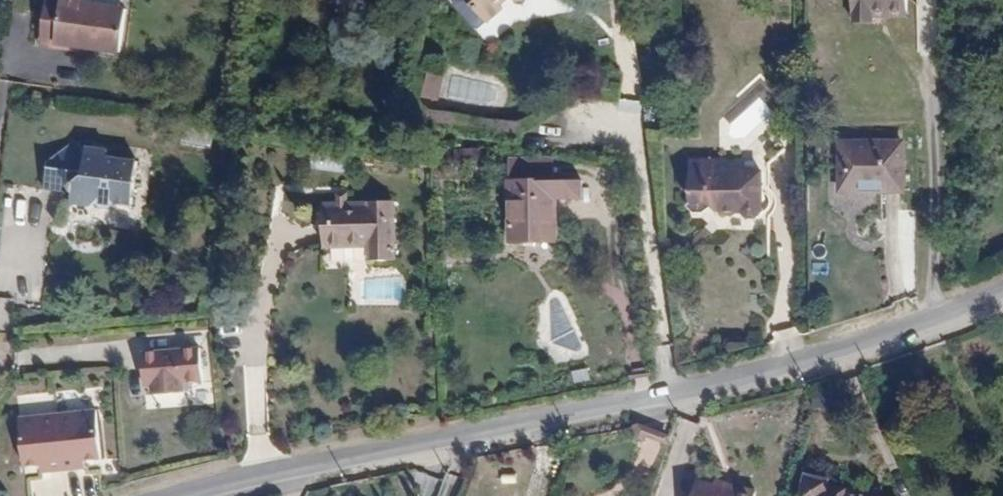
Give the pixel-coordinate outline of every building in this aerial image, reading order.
[(484,22),(464,0),(453,0),(452,1),(451,8),(470,29),(477,29),(484,22)] [(484,22),(485,23),(501,9),(493,0),(464,0),(484,22)] [(875,11),(875,6),(909,6),(909,0),(853,0),(854,7),(855,7),(855,12),(875,11)] [(44,16),(40,60),(78,64),(112,68),(117,23),(81,19),(82,6),(62,5),(61,17),(44,16)] [(78,70),(78,64),(40,60),(40,65),(78,70)] [(904,183),(904,136),(843,136),(842,182),(904,183)] [(134,201),(139,157),(87,150),(74,137),(48,161),(44,187),(73,190),(72,201),(91,203),(97,198),(102,204),(112,206),(119,200),(134,201)] [(690,152),(690,165),(718,165),(718,153),(690,152)] [(553,155),(512,155),(513,176),(553,176),(553,155)] [(761,165),(718,165),(690,165),(690,198),(704,199),(715,210),(740,211),(749,219),(759,220),(767,212),(761,190),(756,187),(761,178),(761,165)] [(556,234),(556,193),(583,192),(583,176),(553,176),(513,176),(511,176),(511,233),(556,234)] [(369,196),(370,198),(324,200),(326,243),(368,242),(369,255),(397,253),(395,195),(369,196)] [(690,209),(715,210),(704,199),(690,198),(690,209)] [(201,343),(144,349),(147,382),(154,382),(155,391),(186,388),(185,379),(204,377),(201,343)] [(572,384),(592,379),(589,367),(569,372),(572,384)] [(96,398),(19,403),(22,452),(39,451),(39,447),(45,447),(45,457),(77,456),(76,445),(83,445),(83,448),(99,447),(96,398)] [(655,461),(662,438),(640,431),(633,454),(655,461)] [(806,472),(800,495),(884,495),(828,482),(829,478),(806,472)] [(442,482),(425,475),(418,492),(430,495),(436,495),(442,482)] [(727,490),(728,486),(706,479),(704,484),(727,490)] [(683,495),(745,495),(746,491),(728,486),(727,490),(704,484),(688,480),(683,495)]
